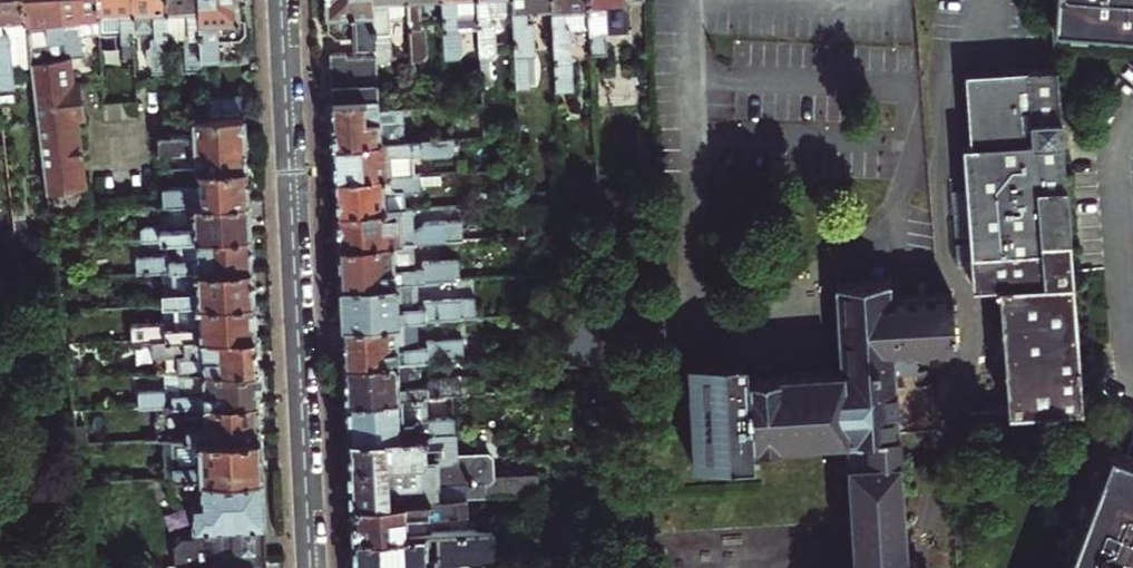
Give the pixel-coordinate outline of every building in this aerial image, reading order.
[(14,84),(9,35),(26,33),(22,0),(0,0),(0,86),(14,84)] [(26,33),(29,57),(65,54),(56,0),(22,0),(26,33)] [(65,54),(66,59),(82,58),(81,37),(99,36),(97,0),(56,0),(65,54)] [(133,32),(131,0),(97,0),(99,36),(121,34),(121,41),(117,42),(119,77),(135,76),(133,32)] [(164,0),(131,0),(133,32),(155,31),(155,38),(152,38),(153,73),(168,72),(166,31),(164,0)] [(166,31),(188,30),(188,37),(184,37),(186,71),(201,70),(201,62),(198,0),(164,0),(166,31)] [(201,62),(219,61),(219,40),(240,39),(244,31),(244,23),(244,19),(239,13),(238,0),(198,0),(201,62)] [(326,100),(378,98),(376,57),(373,0),(327,0),(328,24),(339,32),(339,38),(356,37),(356,39),(364,39),(365,51),(324,53),(326,100)] [(406,0),(373,0),(376,57),(385,57),(391,50),(390,28),(386,24),(386,16),(407,15),(406,0)] [(441,14),(441,0),(406,0),(407,15),(408,56),(420,56),(425,50),(424,26),(421,22),(420,15),(441,14)] [(441,14),(443,55),(455,55),(461,49),(460,26),(456,23),(455,14),(476,13),(476,0),(441,0),(441,14)] [(476,13),(478,54),(489,54),(495,48),(494,24),(490,21),(490,12),(512,11),(512,0),(476,0),(476,13)] [(512,11),(515,88),(527,88),(526,51),(533,51),(531,19),(525,19),(524,8),(529,8),(531,12),(544,12),(547,7),(551,7),(551,0),(512,0),(512,11)] [(551,7),(553,89),(570,88),(568,26),(586,26),(586,0),(551,0),(551,7)] [(587,54),(604,53),(603,0),(607,0),(586,0),(586,26),(587,54)] [(1060,22),(1061,0),(1052,0),(1049,22),(1060,22)] [(1060,22),(1132,29),(1132,0),(1061,0),(1060,22)] [(29,57),(32,83),(69,82),(66,59),(65,54),(29,57)] [(965,150),(973,255),(1042,250),(1041,239),(1063,238),(1052,70),(964,78),(970,149),(965,150)] [(80,113),(79,82),(69,82),(32,83),(47,208),(83,207),(82,181),(76,180),(73,113),(80,113)] [(203,99),(204,118),(241,116),(240,97),(203,99)] [(332,123),(333,145),(402,142),(400,108),(378,108),(378,98),(326,100),(327,119),(327,123),(332,123)] [(196,153),(197,168),(246,166),(245,143),(243,116),(241,116),(204,118),(194,118),(194,134),(158,135),(159,154),(196,153)] [(335,174),(335,178),(413,175),(412,153),(419,152),(423,156),(448,155),(453,150),(452,140),(402,142),(333,145),(334,160),(331,160),(331,168),(331,175),(335,174)] [(161,203),(166,203),(247,200),(248,200),(247,183),(246,166),(197,168),(198,183),(160,184),(161,203)] [(337,212),(406,209),(405,191),(422,191),(422,184),(444,183),(444,173),(413,175),(335,178),(336,197),(337,212)] [(173,237),(249,233),(248,216),(247,200),(166,203),(167,225),(139,227),(139,239),(173,237)] [(412,209),(406,209),(337,212),(338,230),(338,246),(408,242),(457,240),(456,220),(424,222),(419,228),(419,232),(413,232),(412,209)] [(134,272),(169,271),(251,267),(250,248),(249,233),(173,237),(174,259),(166,259),(166,257),(163,254),(133,256),(134,272)] [(1042,250),(973,255),(974,265),(976,289),(995,288),(1044,284),(1043,265),(1065,263),(1063,238),(1041,239),(1042,250)] [(408,242),(338,246),(340,266),(341,286),(416,282),(453,280),(451,260),(416,262),(416,268),(409,268),(408,242)] [(1044,284),(995,288),(1003,410),(1075,405),(1065,263),(1043,265),(1044,284)] [(251,267),(169,271),(170,292),(149,293),(149,305),(171,304),(252,300),(251,283),(251,267)] [(838,283),(843,369),(749,375),(748,357),(689,361),(695,463),(757,459),(755,442),(847,437),(855,554),(909,550),(905,501),(897,373),(919,372),(918,349),(958,347),(954,296),(894,299),(892,279),(838,283)] [(342,324),(416,321),(475,318),(474,299),(424,302),(424,307),(418,307),(416,282),(341,286),(341,306),(342,324)] [(252,300),(171,304),(173,326),(163,326),(162,321),(129,323),(129,339),(148,338),(254,333),(253,316),(252,300)] [(560,313),(563,366),(598,364),(596,312),(560,313)] [(343,343),(345,363),(416,359),(461,357),(459,338),(424,340),(424,345),(417,346),(416,321),(342,324),(343,343)] [(162,371),(177,370),(256,366),(255,349),(254,333),(148,338),(148,348),(161,348),(162,371)] [(346,399),(452,393),(481,392),(481,378),(458,380),(453,375),(428,377),(422,383),(418,383),(416,359),(345,363),(345,370),(342,369),(342,377),(342,384),(345,384),(346,399)] [(181,403),(258,399),(257,384),(260,384),(260,379),(259,370),(256,371),(256,366),(177,370),(178,391),(172,392),(168,388),(137,390),(138,405),(181,403)] [(348,439),(454,433),(452,393),(346,399),(347,420),(348,439)] [(144,438),(171,437),(259,433),(258,416),(258,399),(181,403),(182,418),(143,419),(144,438)] [(171,437),(173,477),(261,473),(260,452),(259,433),(171,437)] [(455,455),(454,433),(348,439),(350,469),(352,503),(466,497),(537,494),(535,473),(491,475),(490,457),(486,454),(455,455)] [(1061,567),(1132,567),(1132,453),(1107,444),(1061,567)] [(261,473),(173,477),(168,478),(169,497),(177,503),(190,503),(191,537),(178,537),(172,544),(173,554),(189,554),(190,564),(266,560),(263,517),(261,473)] [(352,520),(353,536),(431,533),(430,515),(466,513),(466,497),(352,503),(352,520)] [(905,501),(909,550),(921,549),(918,501),(905,501)] [(457,566),(457,555),(493,553),(493,530),(431,533),(353,536),(354,567),(456,567),(457,566)] [(266,560),(190,564),(189,554),(173,554),(173,565),(180,564),(180,567),(266,567),(266,560)]
